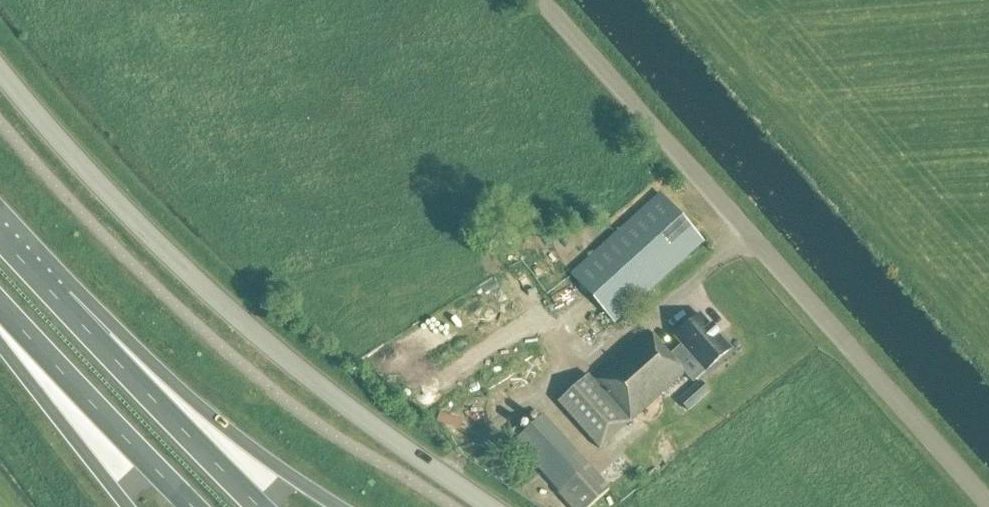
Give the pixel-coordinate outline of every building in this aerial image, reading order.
[(702,243),(671,209),(660,196),(571,277),(605,314),(614,324),(702,243)] [(673,338),(681,347),(669,357),(647,333),(592,382),(588,377),(557,405),(598,450),(684,374),(680,369),(692,358),(706,374),(731,351),(699,315),(673,338)] [(436,378),(457,368),(453,361),(433,371),(436,378)] [(698,383),(678,401),(688,413),(709,394),(698,383)] [(543,411),(515,435),(562,490),(558,493),(570,506),(592,506),(611,491),(543,411)]
